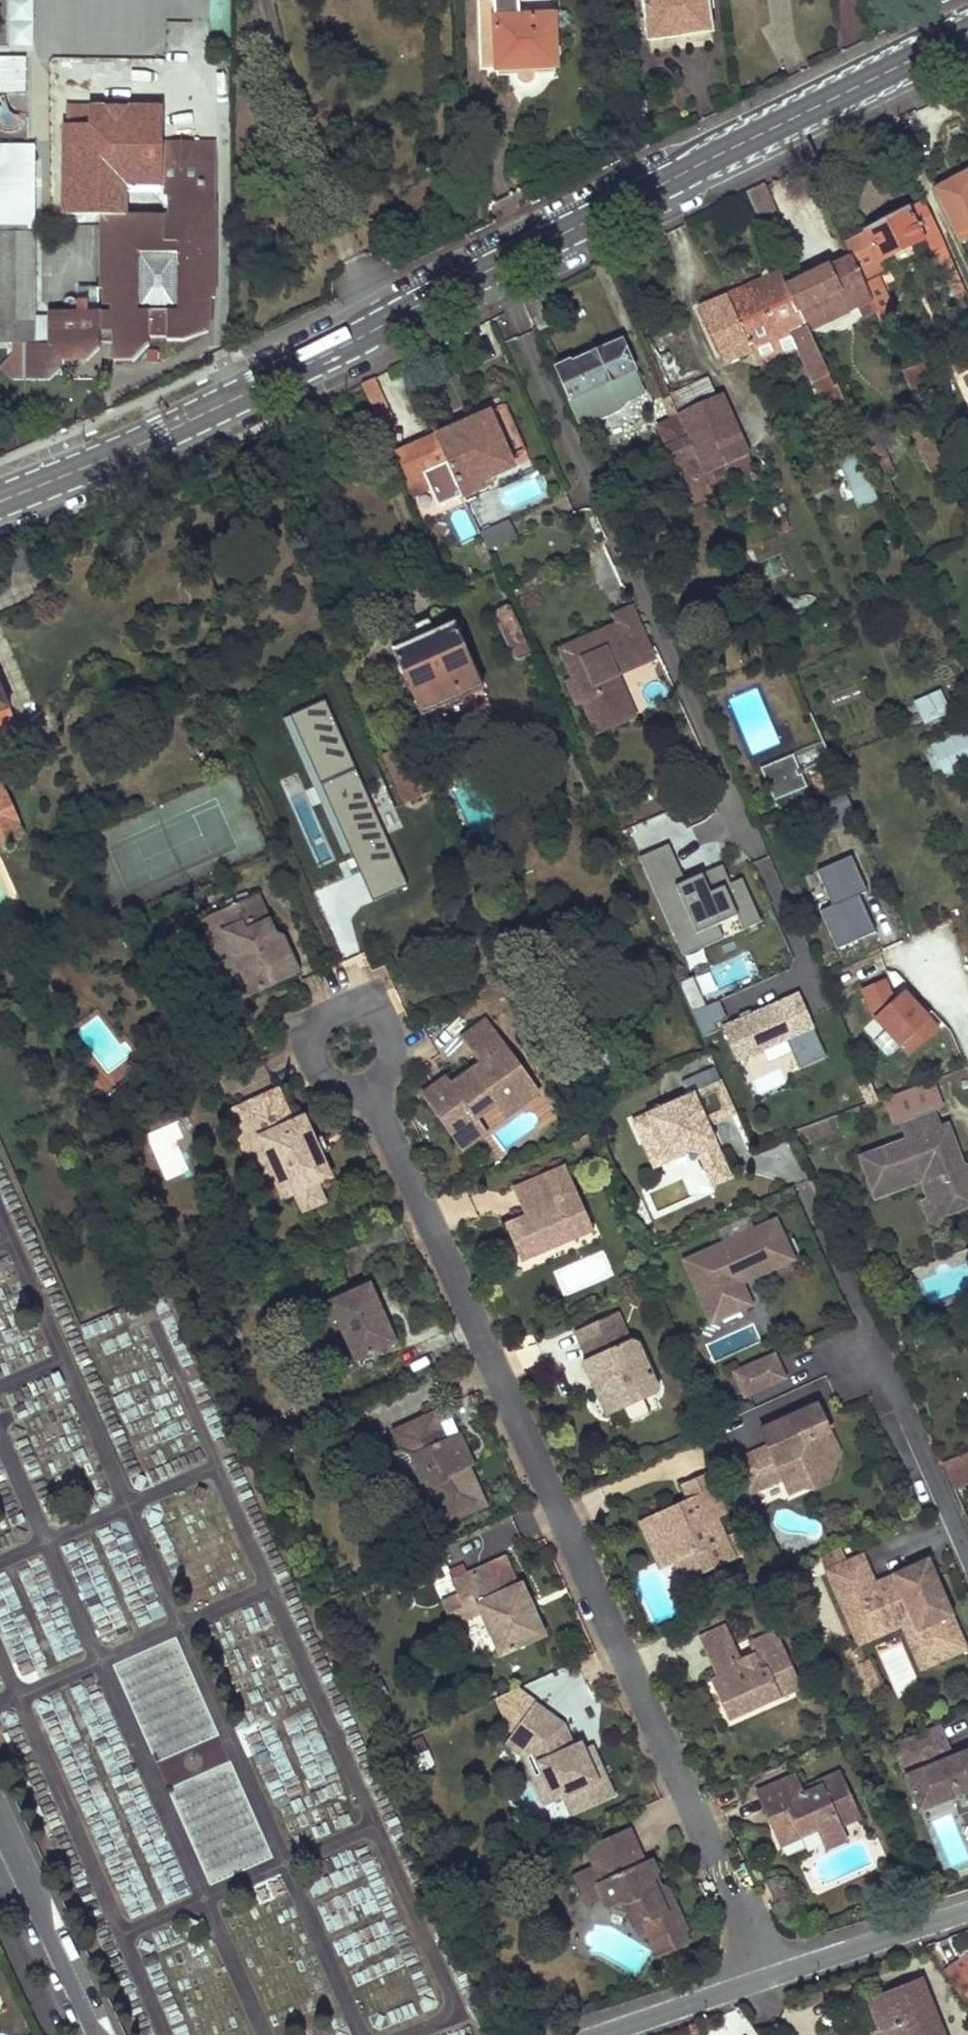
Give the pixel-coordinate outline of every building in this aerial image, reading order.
[(10,47),(34,48),(34,0),(10,0),(10,47)] [(480,70),(555,67),(555,62),(560,57),(560,49),(554,44),(553,17),(519,18),(519,0),(478,0),(480,70)] [(649,40),(674,37),(673,30),(710,25),(707,0),(644,0),(649,40)] [(710,25),(673,30),(674,37),(711,32),(710,25)] [(0,58),(0,94),(26,94),(26,58),(0,58)] [(60,142),(60,193),(162,194),(162,142),(60,142)] [(216,143),(164,142),(163,196),(178,196),(178,206),(214,206),(216,206),(216,188),(198,188),(198,158),(216,158),(216,143)] [(34,192),(34,146),(0,146),(0,192),(34,192)] [(198,158),(198,188),(216,188),(216,158),(198,158)] [(935,193),(959,244),(967,240),(967,174),(935,193)] [(746,193),(760,224),(779,215),(764,184),(746,193)] [(0,192),(0,229),(34,229),(34,192),(0,192)] [(24,343),(33,343),(33,345),(24,345),(24,381),(49,381),(60,370),(60,361),(87,362),(100,350),(100,344),(99,337),(113,336),(114,343),(114,362),(134,362),(149,347),(149,338),(166,339),(166,342),(184,342),(207,333),(208,299),(214,299),(214,261),(210,261),(210,244),(214,244),(214,206),(178,206),(178,196),(163,196),(163,216),(111,216),(110,253),(103,252),(102,288),(97,288),(97,312),(50,312),(50,320),(50,324),(50,336),(33,337),(33,324),(34,234),(0,234),(0,343),(24,343)] [(844,242),(851,257),(870,300),(880,323),(895,316),(878,278),(886,274),(879,262),(924,238),(940,275),(954,270),(924,200),(844,242)] [(787,288),(808,330),(858,306),(863,317),(875,312),(869,301),(870,300),(851,257),(787,288)] [(954,270),(940,275),(948,293),(962,287),(954,270)] [(797,347),(825,406),(843,398),(837,385),(834,386),(808,330),(787,288),(780,274),(697,308),(723,363),(752,351),(757,364),(797,347)] [(553,324),(540,295),(525,302),(538,331),(553,324)] [(50,324),(33,324),(33,337),(50,336),(50,324)] [(634,371),(622,343),(557,373),(580,425),(591,419),(603,420),(621,411),(628,402),(645,394),(634,371)] [(903,373),(914,399),(934,390),(922,364),(903,373)] [(361,385),(382,431),(394,425),(373,379),(361,385)] [(748,454),(722,399),(713,403),(702,380),(670,395),(680,418),(678,418),(691,445),(713,435),(727,464),(748,454)] [(678,418),(669,398),(662,401),(672,421),(658,428),(692,503),(713,494),(704,474),(691,445),(678,418)] [(504,410),(493,415),(515,466),(527,461),(504,410)] [(435,437),(462,498),(483,489),(481,482),(513,468),(489,413),(435,437)] [(931,474),(945,468),(924,420),(910,426),(931,474)] [(727,464),(713,435),(691,445),(704,474),(727,464)] [(394,455),(408,485),(406,485),(412,499),(430,490),(439,508),(462,498),(435,437),(394,455)] [(895,477),(880,444),(866,451),(880,483),(895,477)] [(856,451),(837,459),(858,508),(876,500),(856,451)] [(414,500),(423,518),(438,510),(428,493),(414,500)] [(467,509),(450,514),(459,541),(476,536),(467,509)] [(619,513),(624,525),(630,523),(625,510),(619,513)] [(479,533),(487,551),(517,539),(509,520),(479,533)] [(532,655),(510,605),(496,610),(493,617),(512,658),(519,661),(532,655)] [(573,679),(583,703),(591,721),(628,705),(615,675),(612,667),(649,651),(631,609),(614,616),(618,625),(560,650),(573,679)] [(392,651),(421,718),(484,689),(455,624),(392,651)] [(653,659),(649,651),(612,667),(615,675),(653,659)] [(583,703),(573,679),(566,682),(577,706),(583,703)] [(9,708),(0,688),(0,711),(9,708)] [(948,713),(939,693),(919,703),(927,722),(948,713)] [(320,702),(284,719),(369,898),(404,881),(320,702)] [(634,716),(628,705),(591,721),(596,733),(634,716)] [(932,746),(947,777),(967,768),(967,728),(932,746)] [(404,805),(435,792),(414,742),(383,756),(404,805)] [(763,770),(769,784),(797,772),(792,758),(763,770)] [(433,770),(438,783),(452,777),(446,764),(433,770)] [(777,798),(804,786),(797,772),(769,784),(775,799),(777,798)] [(22,832),(0,784),(0,842),(22,832)] [(668,847),(640,859),(682,955),(720,938),(715,927),(736,918),(744,934),(763,925),(742,880),(731,886),(722,868),(685,885),(668,847)] [(861,894),(869,891),(853,856),(818,872),(834,906),(822,911),(839,948),(877,931),(861,894)] [(257,896),(250,899),(258,916),(268,920),(257,896)] [(233,956),(240,969),(236,982),(243,998),(268,987),(271,981),(277,983),(295,975),(285,953),(283,953),(280,948),(283,946),(285,944),(285,941),(284,939),(283,937),(281,935),(278,935),(275,936),(268,920),(258,916),(250,899),(203,921),(210,938),(217,941),(221,951),(233,956)] [(210,938),(229,980),(236,982),(240,969),(233,956),(221,951),(217,941),(210,938)] [(691,977),(680,982),(694,1012),(703,1008),(706,1007),(691,977)] [(886,978),(861,989),(874,1019),(909,1057),(941,1028),(905,990),(895,999),(886,978)] [(825,1056),(798,995),(727,1026),(741,1059),(788,1038),(799,1067),(825,1056)] [(703,1008),(694,1012),(704,1035),(718,1029),(715,1022),(726,1017),(719,1001),(706,1007),(703,1008)] [(424,1098),(459,1146),(483,1129),(475,1119),(496,1104),(502,1113),(523,1097),(510,1079),(522,1071),(485,1020),(462,1037),(481,1063),(450,1085),(443,1090),(440,1086),(424,1098)] [(685,1082),(691,1095),(725,1080),(719,1066),(685,1082)] [(538,1092),(522,1071),(510,1079),(523,1097),(502,1113),(505,1117),(538,1092)] [(443,1090),(450,1085),(445,1077),(422,1094),(424,1098),(440,1086),(443,1090)] [(691,1095),(636,1120),(645,1140),(658,1134),(671,1163),(701,1150),(711,1171),(731,1163),(714,1125),(741,1113),(725,1080),(691,1095)] [(931,1081),(884,1098),(894,1126),(941,1108),(931,1081)] [(277,1090),(230,1112),(242,1138),(256,1131),(266,1152),(251,1159),(260,1179),(274,1173),(285,1198),(295,1194),(303,1211),(324,1202),(316,1184),(330,1178),(320,1155),(314,1140),(303,1117),(292,1122),(277,1090)] [(479,1122),(488,1135),(504,1124),(495,1111),(479,1122)] [(907,1140),(939,1128),(933,1113),(902,1125),(907,1140)] [(875,1198),(923,1182),(925,1181),(933,1185),(945,1216),(967,1208),(967,1168),(956,1162),(952,1149),(956,1148),(947,1125),(939,1128),(907,1140),(859,1157),(875,1198)] [(486,1133),(483,1129),(459,1146),(462,1150),(486,1133)] [(256,1131),(242,1138),(251,1159),(266,1152),(256,1131)] [(658,1134),(645,1140),(658,1169),(671,1163),(658,1134)] [(322,1136),(314,1140),(320,1155),(328,1151),(322,1136)] [(731,1163),(711,1171),(717,1187),(737,1178),(731,1163)] [(510,1237),(522,1263),(576,1239),(568,1221),(586,1213),(565,1165),(512,1187),(524,1216),(514,1220),(519,1232),(510,1237)] [(940,1228),(945,1216),(933,1185),(925,1181),(923,1182),(930,1201),(922,1205),(929,1223),(940,1228)] [(568,1221),(576,1239),(594,1231),(586,1213),(568,1221)] [(795,1266),(778,1219),(746,1230),(747,1234),(682,1257),(706,1326),(753,1309),(744,1284),(795,1266)] [(505,1224),(510,1237),(519,1232),(514,1220),(505,1224)] [(396,1343),(370,1284),(336,1299),(349,1326),(342,1329),(356,1361),(396,1343)] [(349,1326),(336,1299),(330,1302),(342,1329),(349,1326)] [(625,1409),(622,1403),(635,1397),(643,1401),(644,1400),(656,1395),(658,1388),(638,1344),(630,1341),(622,1345),(610,1317),(575,1332),(588,1360),(583,1362),(607,1416),(624,1409),(625,1409)] [(730,1371),(741,1400),(787,1381),(776,1353),(730,1371)] [(624,1409),(630,1422),(650,1414),(644,1400),(643,1401),(635,1397),(622,1403),(625,1409),(624,1409)] [(819,1406),(762,1431),(769,1448),(783,1479),(790,1495),(806,1489),(809,1481),(834,1470),(840,1455),(819,1406)] [(393,1432),(403,1451),(414,1456),(407,1476),(415,1493),(430,1487),(446,1523),(486,1505),(468,1465),(467,1465),(460,1468),(455,1457),(467,1452),(459,1435),(446,1441),(433,1414),(393,1432)] [(769,1448),(755,1454),(769,1485),(783,1479),(769,1448)] [(467,1452),(455,1457),(460,1468),(467,1465),(468,1465),(472,1463),(467,1452)] [(942,1463),(967,1523),(967,1452),(942,1463)] [(755,1454),(735,1463),(749,1493),(769,1485),(755,1454)] [(806,1489),(814,1491),(828,1485),(834,1470),(809,1481),(806,1489)] [(681,1504),(646,1520),(654,1539),(668,1545),(675,1561),(684,1580),(742,1555),(738,1545),(730,1549),(725,1537),(716,1518),(725,1514),(708,1475),(683,1486),(689,1500),(694,1511),(686,1515),(681,1504)] [(686,1515),(694,1511),(689,1500),(681,1504),(686,1515)] [(654,1539),(646,1520),(640,1523),(661,1568),(675,1561),(668,1545),(654,1539)] [(725,1537),(730,1549),(738,1545),(733,1533),(725,1537)] [(824,1570),(852,1635),(907,1612),(931,1666),(967,1650),(935,1574),(926,1578),(919,1562),(875,1582),(863,1553),(824,1570)] [(505,1557),(451,1582),(458,1596),(468,1619),(481,1613),(501,1656),(545,1635),(533,1610),(529,1612),(524,1601),(529,1599),(522,1584),(518,1586),(505,1557)] [(452,1626),(468,1619),(458,1596),(442,1603),(452,1626)] [(533,1610),(529,1599),(524,1601),(529,1612),(533,1610)] [(920,1671),(931,1666),(907,1612),(852,1635),(857,1646),(901,1628),(920,1671)] [(700,1638),(705,1650),(732,1638),(727,1625),(700,1638)] [(793,1668),(776,1631),(749,1643),(753,1653),(741,1659),(732,1638),(705,1650),(718,1677),(718,1678),(720,1678),(724,1687),(715,1691),(729,1722),(782,1698),(773,1677),(793,1668)] [(180,1635),(114,1662),(164,1788),(171,1786),(209,1880),(268,1857),(180,1635)] [(857,1646),(851,1649),(858,1664),(863,1661),(857,1646)] [(863,1661),(858,1664),(871,1694),(882,1689),(868,1659),(863,1661)] [(802,1689),(793,1668),(773,1677),(782,1698),(802,1689)] [(710,1680),(715,1691),(724,1687),(720,1678),(718,1678),(718,1677),(710,1680)] [(536,1703),(513,1734),(530,1746),(544,1778),(541,1779),(552,1803),(564,1798),(572,1816),(616,1796),(600,1761),(592,1764),(585,1749),(582,1743),(574,1746),(565,1724),(536,1703)] [(893,1743),(904,1770),(915,1765),(918,1771),(906,1776),(920,1810),(967,1791),(967,1751),(943,1761),(942,1759),(949,1756),(937,1726),(893,1743)] [(525,1758),(535,1782),(541,1779),(544,1778),(530,1746),(513,1734),(506,1745),(525,1758)] [(423,1740),(405,1749),(415,1771),(419,1773),(431,1768),(433,1763),(423,1740)] [(592,1764),(600,1761),(593,1745),(585,1749),(592,1764)] [(758,1794),(767,1813),(776,1809),(781,1821),(772,1825),(781,1846),(818,1830),(821,1836),(841,1827),(860,1818),(840,1774),(819,1783),(821,1788),(804,1796),(802,1791),(796,1776),(758,1794)] [(819,1783),(802,1791),(804,1796),(821,1788),(819,1783)] [(821,1836),(827,1849),(847,1841),(841,1827),(821,1836)] [(640,1859),(644,1861),(630,1829),(622,1833),(633,1858),(639,1856),(640,1859)] [(655,1875),(656,1871),(656,1868),(654,1866),(651,1865),(647,1865),(644,1861),(640,1859),(639,1856),(633,1858),(622,1833),(591,1847),(599,1865),(595,1868),(576,1876),(589,1905),(604,1898),(608,1907),(622,1901),(634,1927),(643,1923),(652,1943),(683,1929),(679,1920),(682,1918),(668,1889),(663,1886),(657,1889),(652,1878),(655,1875)] [(595,1868),(599,1865),(591,1847),(586,1849),(595,1868)] [(765,1881),(775,1902),(787,1896),(778,1875),(765,1881)] [(151,1908),(147,1891),(124,1896),(128,1913),(151,1908)] [(608,1907),(604,1898),(589,1905),(596,1921),(612,1914),(608,1907)] [(967,1968),(967,1956),(950,1968),(956,1976),(967,1968)] [(967,1995),(967,1968),(956,1976),(967,1995)] [(870,2002),(882,2034),(942,2034),(921,1981),(870,2002)]
